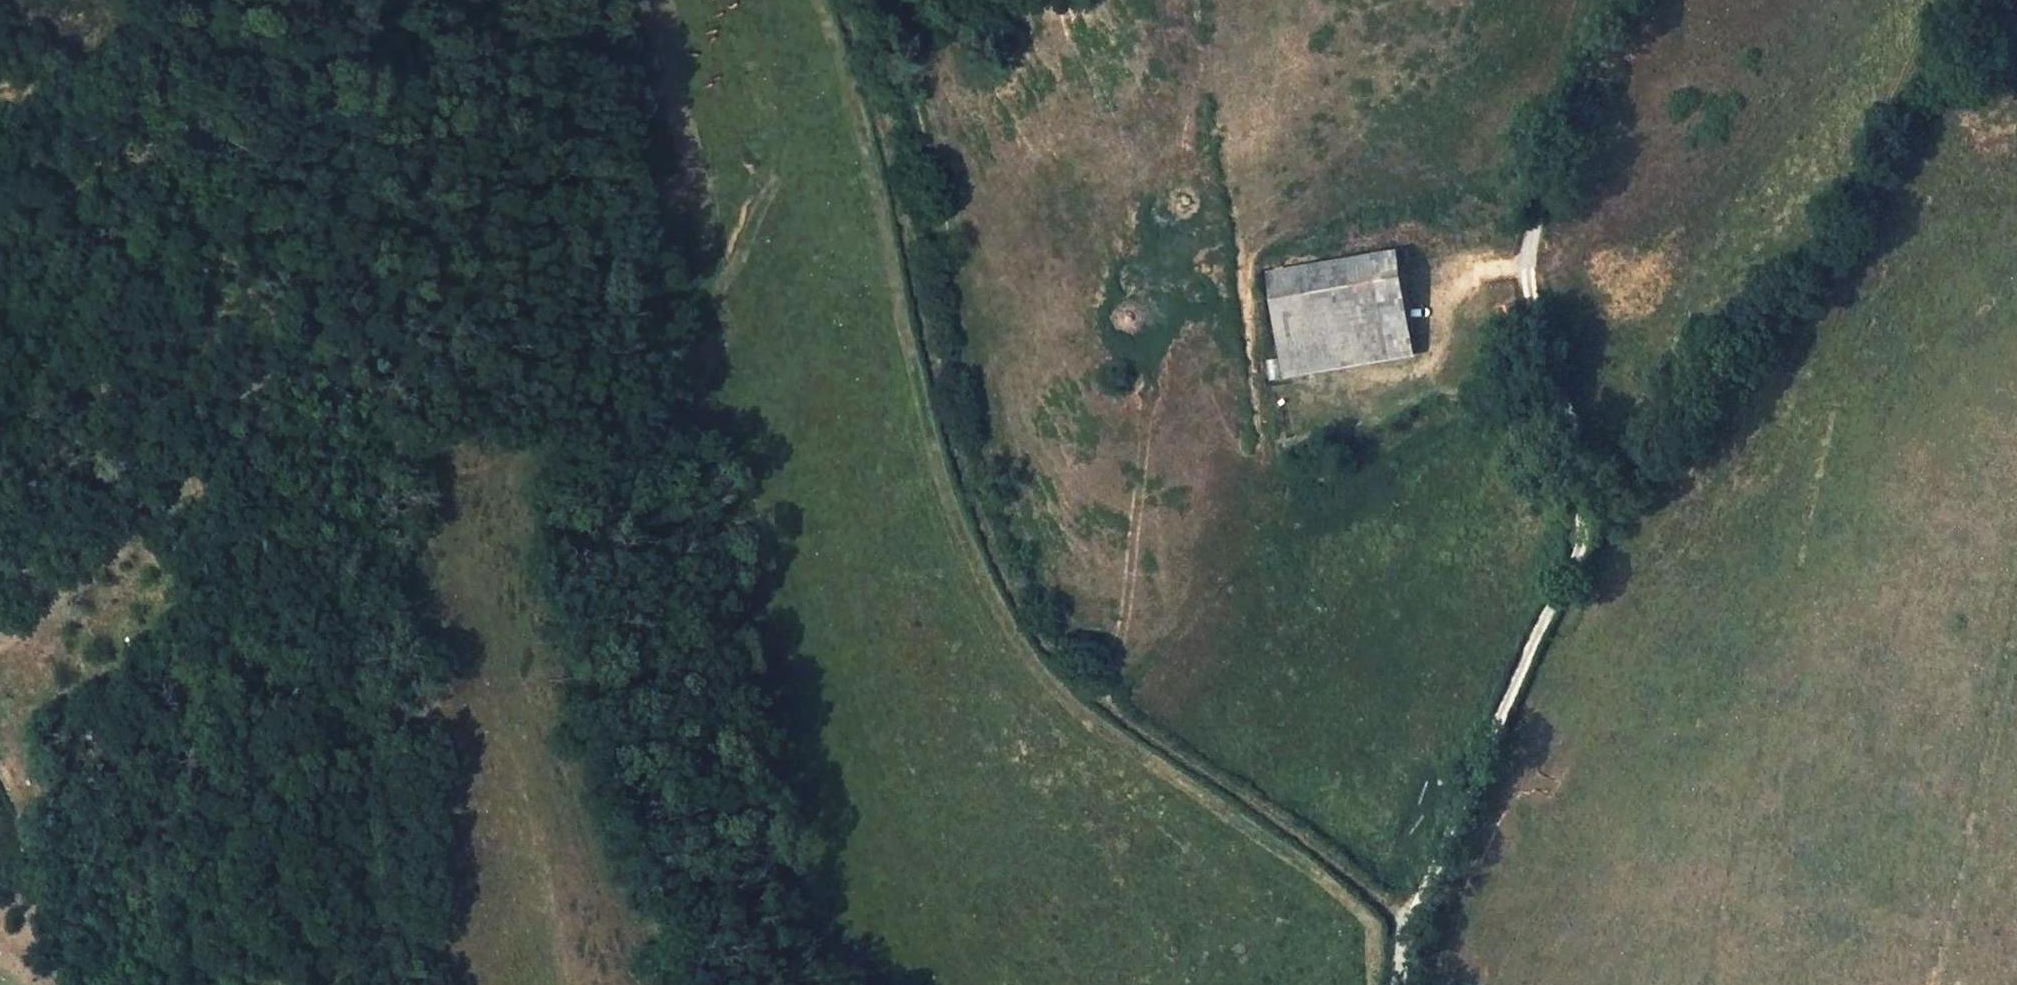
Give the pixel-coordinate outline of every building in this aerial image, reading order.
[(1287,375),(1414,353),(1397,250),(1270,272),(1287,375)]
